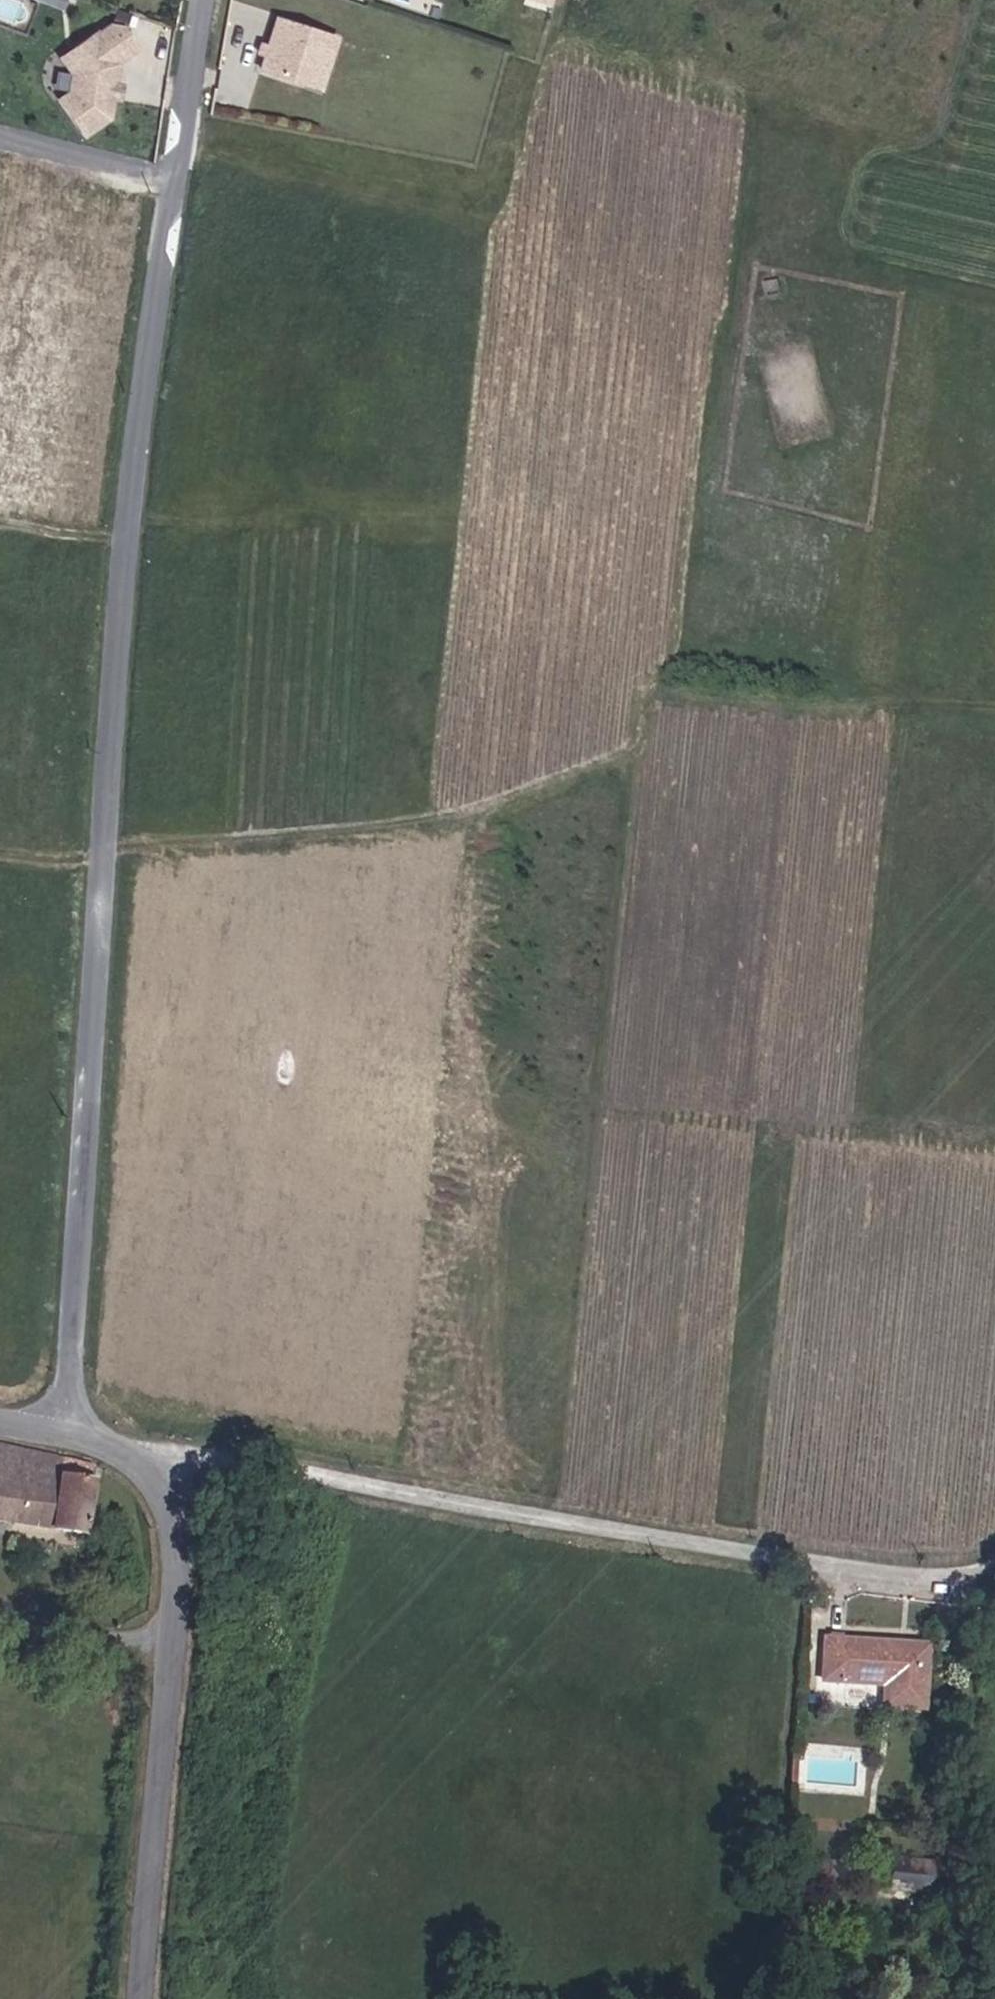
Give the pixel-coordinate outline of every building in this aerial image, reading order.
[(557,8),(532,0),(530,10),(555,18),(557,8)] [(327,69),(338,40),(280,17),(261,67),(308,85),(316,65),(327,69)] [(122,62),(143,49),(129,27),(115,25),(102,34),(101,32),(78,46),(87,60),(73,70),(72,96),(62,103),(90,140),(115,121),(118,100),(115,96),(116,88),(120,84),(123,63),(122,62)] [(319,89),(327,69),(316,65),(308,85),(319,89)] [(86,1469),(7,1447),(0,1446),(0,1524),(69,1540),(86,1469)] [(925,1692),(928,1650),(823,1639),(822,1682),(925,1692)]
